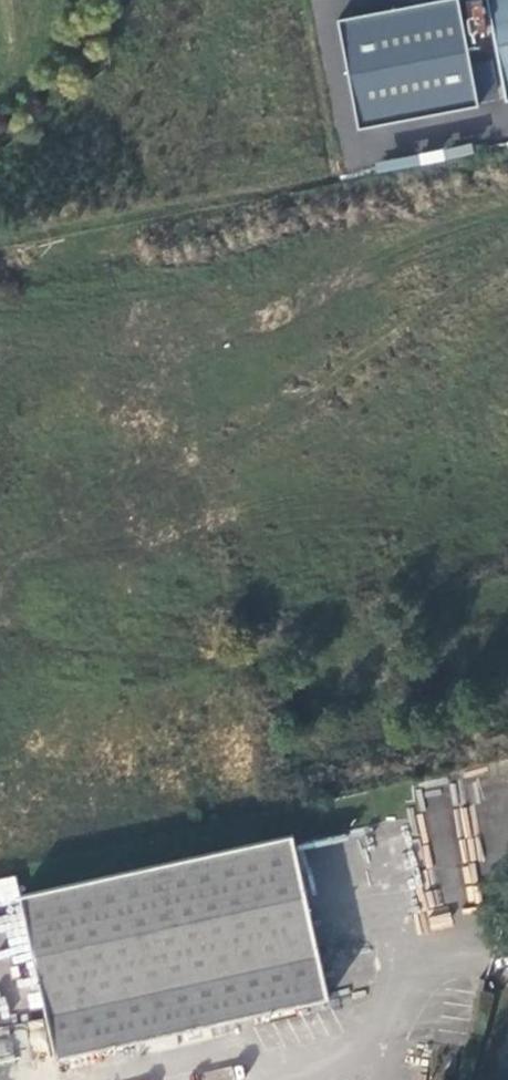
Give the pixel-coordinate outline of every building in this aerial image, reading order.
[(337,19),(356,127),(477,107),(458,0),(447,0),(337,19)] [(507,91),(507,0),(488,0),(507,91)] [(326,994),(288,830),(9,891),(47,1055),(326,994)]
